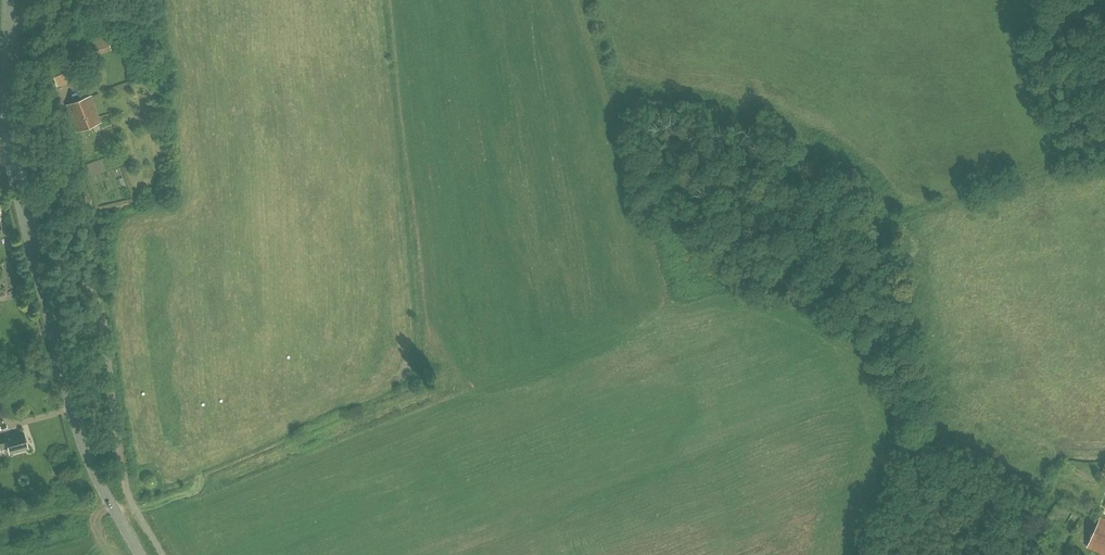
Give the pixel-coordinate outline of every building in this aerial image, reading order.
[(92,57),(112,50),(106,34),(87,41),(92,57)] [(80,78),(72,56),(50,65),(59,86),(80,78)] [(77,132),(101,123),(91,96),(67,105),(77,132)] [(68,170),(75,169),(74,161),(66,162),(68,170)] [(25,438),(23,433),(13,436),(13,435),(0,439),(0,447),(8,445),(10,452),(27,447),(27,446),(28,444),(28,442),(27,441),(26,439),(25,438)] [(1101,517),(1088,546),(1104,554),(1104,519),(1101,517)]
